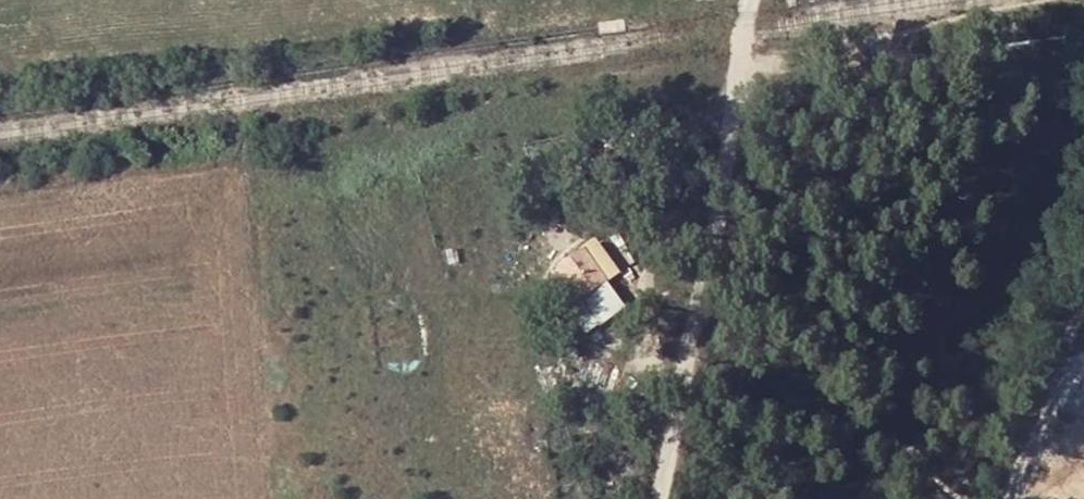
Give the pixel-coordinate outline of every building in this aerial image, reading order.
[(600,257),(588,242),(580,248),(591,263),(600,257)] [(579,299),(603,282),(591,263),(580,248),(555,266),(557,269),(551,273),(558,283),(565,279),(579,299)]
